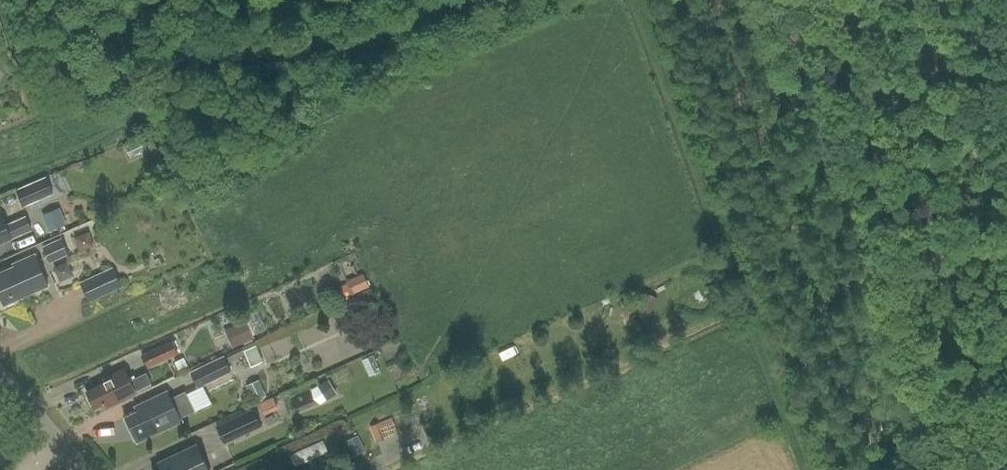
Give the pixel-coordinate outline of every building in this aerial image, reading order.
[(15,193),(22,210),(53,197),(45,181),(15,193)] [(67,228),(60,209),(43,216),(51,235),(67,228)] [(32,230),(27,218),(6,228),(0,215),(0,245),(32,230)] [(77,247),(92,245),(89,225),(74,228),(77,247)] [(50,265),(68,256),(60,240),(42,249),(50,265)] [(14,265),(15,268),(0,275),(0,296),(4,306),(48,287),(34,256),(14,265)] [(59,278),(74,275),(71,262),(56,265),(59,278)] [(112,269),(79,284),(88,303),(107,294),(110,301),(124,295),(112,269)] [(652,314),(660,298),(650,293),(642,308),(652,314)] [(248,321),(225,330),(232,347),(244,342),(245,344),(254,340),(253,338),(255,337),(248,321)] [(143,358),(148,369),(178,356),(173,344),(143,358)] [(234,372),(230,363),(227,356),(193,372),(200,388),(234,372)] [(95,410),(108,404),(109,408),(137,394),(136,392),(151,385),(146,376),(132,383),(126,370),(104,381),(105,384),(87,393),(95,410)] [(266,396),(259,380),(246,386),(253,402),(266,396)] [(321,404),(325,401),(338,393),(329,380),(316,388),(312,390),(321,404)] [(135,408),(138,413),(125,419),(137,444),(183,422),(181,420),(207,407),(198,387),(171,400),(168,393),(135,408)] [(279,409),(273,397),(259,404),(265,415),(279,409)] [(217,427),(225,443),(259,427),(251,412),(217,427)] [(385,436),(389,455),(416,449),(411,431),(385,436)] [(324,440),(291,454),(296,466),(329,451),(324,440)] [(161,469),(207,469),(196,446),(162,461),(165,468),(161,469)]
